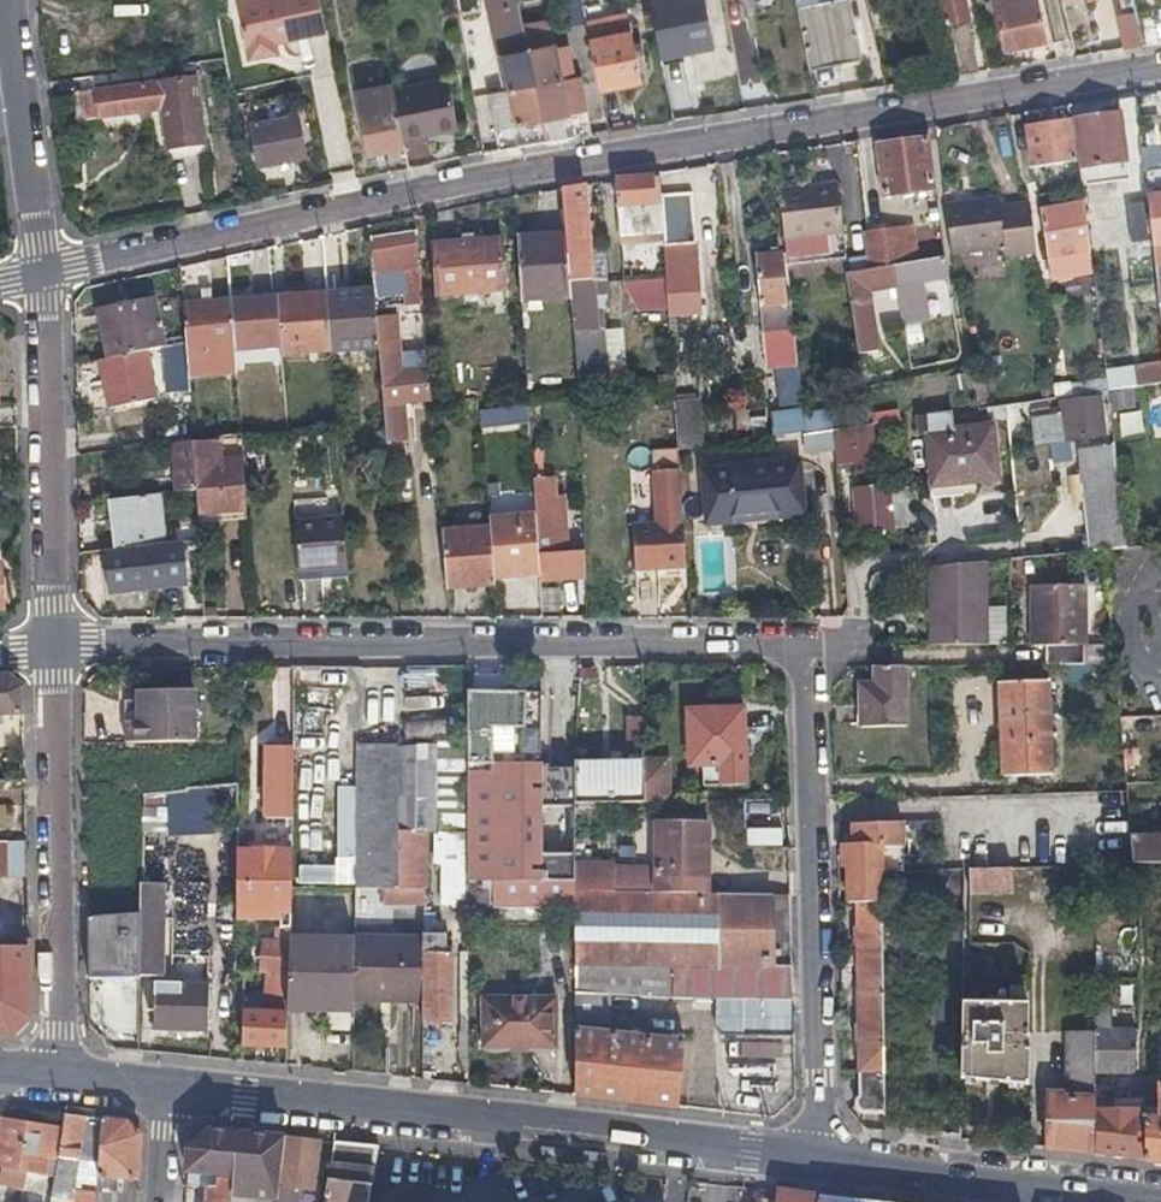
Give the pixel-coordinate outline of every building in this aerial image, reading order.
[(320,0),(237,0),(247,59),(284,52),(282,42),(326,34),(320,0)] [(508,57),(500,10),(520,7),(518,0),(486,0),(489,15),(485,16),(494,60),(502,59),(508,57)] [(605,20),(583,24),(579,0),(564,0),(570,29),(584,27),(597,89),(639,82),(626,16),(605,20)] [(711,55),(699,0),(657,0),(647,2),(660,64),(711,55)] [(860,58),(846,0),(792,0),(808,71),(860,58)] [(958,22),(971,19),(966,0),(941,0),(947,24),(958,22)] [(1045,40),(1041,25),(1038,10),(1017,15),(1015,3),(993,8),(1002,50),(1045,40)] [(525,28),(521,6),(520,7),(500,10),(508,57),(502,59),(508,94),(489,98),(494,128),(585,111),(580,81),(561,84),(554,49),(529,53),(525,28)] [(1139,46),(1135,27),(1131,8),(1111,13),(1118,50),(1139,46)] [(529,53),(554,49),(549,23),(525,28),(529,53)] [(956,76),(966,74),(976,73),(968,26),(945,30),(956,76)] [(156,67),(91,76),(94,91),(158,81),(156,67)] [(86,122),(124,116),(162,110),(168,146),(204,140),(193,75),(158,81),(94,91),(82,92),(86,122)] [(392,90),(402,142),(424,137),(423,133),(456,125),(446,79),(392,90)] [(402,142),(392,90),(392,88),(354,95),(366,154),(403,146),(402,142)] [(1076,170),(1102,166),(1127,163),(1119,114),(1069,121),(1076,170)] [(1155,152),(1160,151),(1160,142),(1158,118),(1142,120),(1148,153),(1155,152)] [(258,168),(281,164),(303,161),(297,122),(253,128),(258,168)] [(1031,168),(1052,165),(1074,162),(1068,122),(1025,128),(1031,168)] [(925,141),(900,145),(876,148),(882,198),(931,191),(925,141)] [(612,236),(657,233),(654,196),(653,178),(607,181),(612,236)] [(1075,180),(1069,180),(1064,181),(1069,217),(1039,222),(1046,270),(1088,264),(1075,180)] [(1135,219),(1151,217),(1149,198),(1147,181),(1130,183),(1135,219)] [(567,294),(569,347),(572,400),(584,398),(584,373),(588,373),(587,330),(595,329),(587,183),(562,187),(564,232),(567,294)] [(783,242),(812,239),(841,235),(835,184),(777,192),(783,242)] [(657,233),(661,279),(664,321),(697,319),(695,287),(692,256),(686,193),(654,196),(657,233)] [(944,204),(947,224),(950,245),(951,255),(1007,248),(1008,257),(1034,253),(1027,203),(1002,206),(999,196),(944,204)] [(1160,248),(1160,196),(1149,198),(1151,217),(1155,249),(1160,248)] [(891,268),(918,263),(914,228),(861,235),(866,272),(891,268)] [(521,297),(567,294),(564,232),(517,235),(521,297)] [(372,282),(373,290),(374,301),(417,299),(412,238),(369,241),(372,275),(397,273),(397,280),(372,282)] [(438,294),(471,292),(504,290),(502,241),(436,244),(438,294)] [(794,330),(793,317),(791,304),(787,304),(780,252),(757,254),(767,334),(794,330)] [(891,268),(896,291),(902,326),(925,322),(918,287),(946,283),(943,259),(918,263),(891,268)] [(896,291),(891,268),(866,272),(845,275),(859,358),(879,355),(869,296),(896,291)] [(326,293),(330,350),(377,346),(375,312),(374,301),(373,290),(326,293)] [(281,353),(330,350),(326,293),(277,297),(281,344),(281,353)] [(233,347),(281,344),(277,297),(231,300),(233,347)] [(108,359),(143,351),(161,346),(152,300),(98,312),(108,359)] [(235,374),(233,347),(231,300),(184,304),(185,341),(187,378),(235,374)] [(377,346),(384,438),(385,450),(403,449),(402,437),(405,437),(402,398),(429,396),(426,366),(400,367),(396,310),(375,312),(377,346)] [(187,391),(187,378),(185,341),(161,346),(164,392),(187,391)] [(153,399),(143,351),(108,359),(98,362),(109,409),(153,399)] [(1135,373),(1137,388),(1160,384),(1160,369),(1135,373)] [(670,385),(655,388),(658,413),(672,412),(672,407),(670,385)] [(1069,442),(1083,441),(1106,439),(1102,400),(1057,405),(1058,417),(1034,419),(1036,445),(1049,444),(1051,461),(1071,459),(1069,442)] [(697,404),(672,407),(672,412),(676,454),(701,450),(697,404)] [(527,405),(477,411),(479,430),(529,424),(527,405)] [(781,439),(803,436),(808,435),(805,417),(778,421),(781,439)] [(830,432),(832,451),(833,462),(860,458),(861,471),(882,469),(876,425),(830,432)] [(927,486),(962,484),(997,481),(992,426),(922,432),(927,486)] [(805,455),(832,451),(830,432),(808,435),(803,436),(804,445),(805,455)] [(174,440),(176,466),(178,493),(195,491),(197,513),(246,509),(239,433),(191,438),(174,440)] [(801,516),(799,489),(796,462),(719,471),(723,524),(801,516)] [(686,568),(677,471),(650,472),(655,524),(628,526),(632,570),(686,568)] [(1126,550),(1122,511),(1119,471),(1081,474),(1088,554),(1126,550)] [(535,479),(532,479),(535,517),(539,576),(539,581),(573,579),(571,553),(563,553),(555,554),(554,532),(561,532),(559,497),(552,497),(550,478),(538,479),(538,476),(535,476),(535,479)] [(893,529),(891,505),(890,482),(853,485),(856,531),(893,529)] [(112,548),(138,545),(164,542),(158,495),(106,499),(112,548)] [(487,519),(488,527),(493,579),(539,576),(535,517),(487,519)] [(347,578),(344,548),(342,518),(293,522),(297,581),(347,578)] [(493,579),(488,527),(440,530),(442,552),(445,588),(493,585),(493,579)] [(563,553),(561,532),(554,532),(555,554),(563,553)] [(571,553),(573,579),(580,578),(579,552),(571,553)] [(938,646),(965,646),(992,646),(992,643),(989,607),(986,563),(931,567),(938,646)] [(1085,591),(1059,590),(1034,589),(1033,650),(1044,650),(1044,668),(1084,668),(1084,650),(1085,591)] [(1009,606),(989,607),(992,643),(1012,642),(1009,606)] [(1103,651),(1084,650),(1084,668),(1103,669),(1103,651)] [(904,666),(888,666),(873,666),(873,685),(860,684),(861,726),(905,725),(904,666)] [(23,714),(23,688),(4,675),(0,675),(0,715),(23,714)] [(1046,684),(1021,684),(996,683),(995,742),(983,743),(983,763),(1047,763),(1046,684)] [(121,699),(124,741),(138,741),(191,741),(189,691),(133,692),(133,699),(121,699)] [(490,911),(513,910),(537,909),(537,712),(488,712),(487,704),(464,705),(465,743),(466,831),(466,882),(488,883),(490,883),(490,911)] [(685,763),(718,763),(718,783),(743,783),(743,707),(685,706),(685,763)] [(640,716),(632,716),(624,716),(626,758),(641,758),(640,716)] [(424,831),(466,831),(465,743),(393,744),(394,831),(409,831),(424,831)] [(355,744),(356,854),(356,885),(377,885),(394,884),(394,831),(393,744),(355,744)] [(257,746),(255,819),(290,820),(293,747),(257,746)] [(325,818),(344,818),(345,746),(325,746),(325,818)] [(641,770),(642,802),(645,802),(665,802),(664,761),(641,761),(641,770)] [(642,802),(641,770),(577,770),(576,803),(642,802)] [(217,785),(138,796),(143,837),(223,826),(217,785)] [(659,821),(657,894),(710,894),(712,822),(659,821)] [(898,839),(898,823),(852,824),(852,840),(898,839)] [(424,831),(409,831),(394,831),(394,884),(424,882),(424,831)] [(434,835),(437,905),(455,905),(453,834),(434,835)] [(27,874),(26,839),(0,840),(0,875),(27,874)] [(885,1106),(878,901),(877,871),(899,870),(898,839),(852,840),(852,844),(853,857),(847,858),(848,890),(856,890),(856,901),(856,903),(860,1098),(866,1106),(885,1106)] [(1127,842),(1129,869),(1160,869),(1160,841),(1127,842)] [(232,924),(259,923),(286,923),(286,864),(231,864),(232,924)] [(575,893),(611,893),(611,868),(575,868),(575,893)] [(965,895),(1012,894),(1012,868),(965,869),(965,895)] [(138,879),(137,920),(136,968),(143,968),(151,968),(154,880),(138,879)] [(422,898),(424,882),(394,884),(377,885),(379,901),(422,898)] [(657,894),(611,893),(575,893),(575,966),(575,993),(610,993),(793,997),(792,967),(789,967),(773,968),(772,895),(710,894),(657,894)] [(786,895),(772,895),(773,968),(789,967),(786,895)] [(136,968),(137,920),(86,920),(87,981),(135,981),(136,968)] [(448,1023),(447,971),(446,955),(441,955),(441,933),(417,934),(417,937),(417,942),(418,999),(419,1024),(448,1023)] [(347,938),(285,937),(285,948),(285,973),(285,992),(285,1011),(351,1013),(350,1001),(347,940),(347,938)] [(350,1001),(418,999),(417,942),(417,937),(347,940),(350,1001)] [(5,1037),(30,1018),(28,940),(1,938),(1,947),(0,947),(0,1036),(5,1037)] [(255,946),(255,973),(280,973),(280,946),(255,946)] [(280,973),(255,973),(240,973),(241,1047),(285,1047),(285,1013),(271,1012),(272,992),(285,992),(285,973),(280,973)] [(144,981),(143,994),(143,1007),(149,1008),(149,1030),(200,1030),(202,982),(144,981)] [(609,1025),(610,993),(575,993),(574,1022),(609,1025)] [(483,1050),(519,1049),(555,1049),(554,997),(482,999),(483,1050)] [(963,1081),(994,1080),(1024,1079),(1021,1004),(961,1006),(963,1081)] [(1097,1012),(1099,1038),(1100,1079),(1137,1078),(1136,1035),(1113,1035),(1112,1011),(1097,1012)] [(574,1096),(625,1101),(675,1107),(681,1042),(574,1031),(574,1096)] [(1100,1079),(1099,1038),(1066,1039),(1067,1085),(1067,1102),(1064,1102),(1064,1097),(1047,1098),(1047,1123),(1046,1150),(1099,1156),(1100,1112),(1101,1101),(1100,1079)] [(1100,1112),(1099,1156),(1160,1163),(1160,1086),(1156,1087),(1158,1118),(1143,1119),(1142,1111),(1131,1112),(1130,1102),(1113,1103),(1113,1112),(1100,1112)] [(63,1124),(58,1151),(50,1198),(70,1201),(71,1201),(74,1184),(78,1157),(84,1116),(65,1114),(63,1124)] [(58,1151),(63,1124),(0,1118),(0,1120),(0,1165),(43,1170),(46,1149),(58,1151)] [(125,1121),(113,1119),(101,1118),(100,1160),(99,1176),(138,1179),(140,1136),(125,1121)] [(282,1142),(283,1136),(247,1133),(197,1128),(187,1140),(186,1169),(220,1172),(219,1186),(231,1187),(231,1196),(277,1199),(282,1142)] [(375,1145),(330,1140),(322,1201),(365,1201),(375,1145)] [(277,1201),(289,1201),(291,1184),(312,1186),(317,1146),(282,1142),(277,1199),(277,1201)] [(566,1159),(567,1150),(545,1148),(544,1156),(566,1159)] [(608,1160),(609,1155),(587,1153),(586,1161),(608,1164),(608,1160)] [(99,1176),(100,1160),(78,1157),(74,1184),(99,1187),(99,1176)] [(99,1176),(99,1187),(137,1191),(138,1179),(99,1176)] [(231,1196),(231,1187),(219,1186),(205,1184),(204,1201),(230,1201),(231,1196)] [(137,1191),(99,1187),(98,1201),(136,1201),(137,1191)] [(818,1195),(776,1190),(775,1201),(817,1201),(818,1195)]
